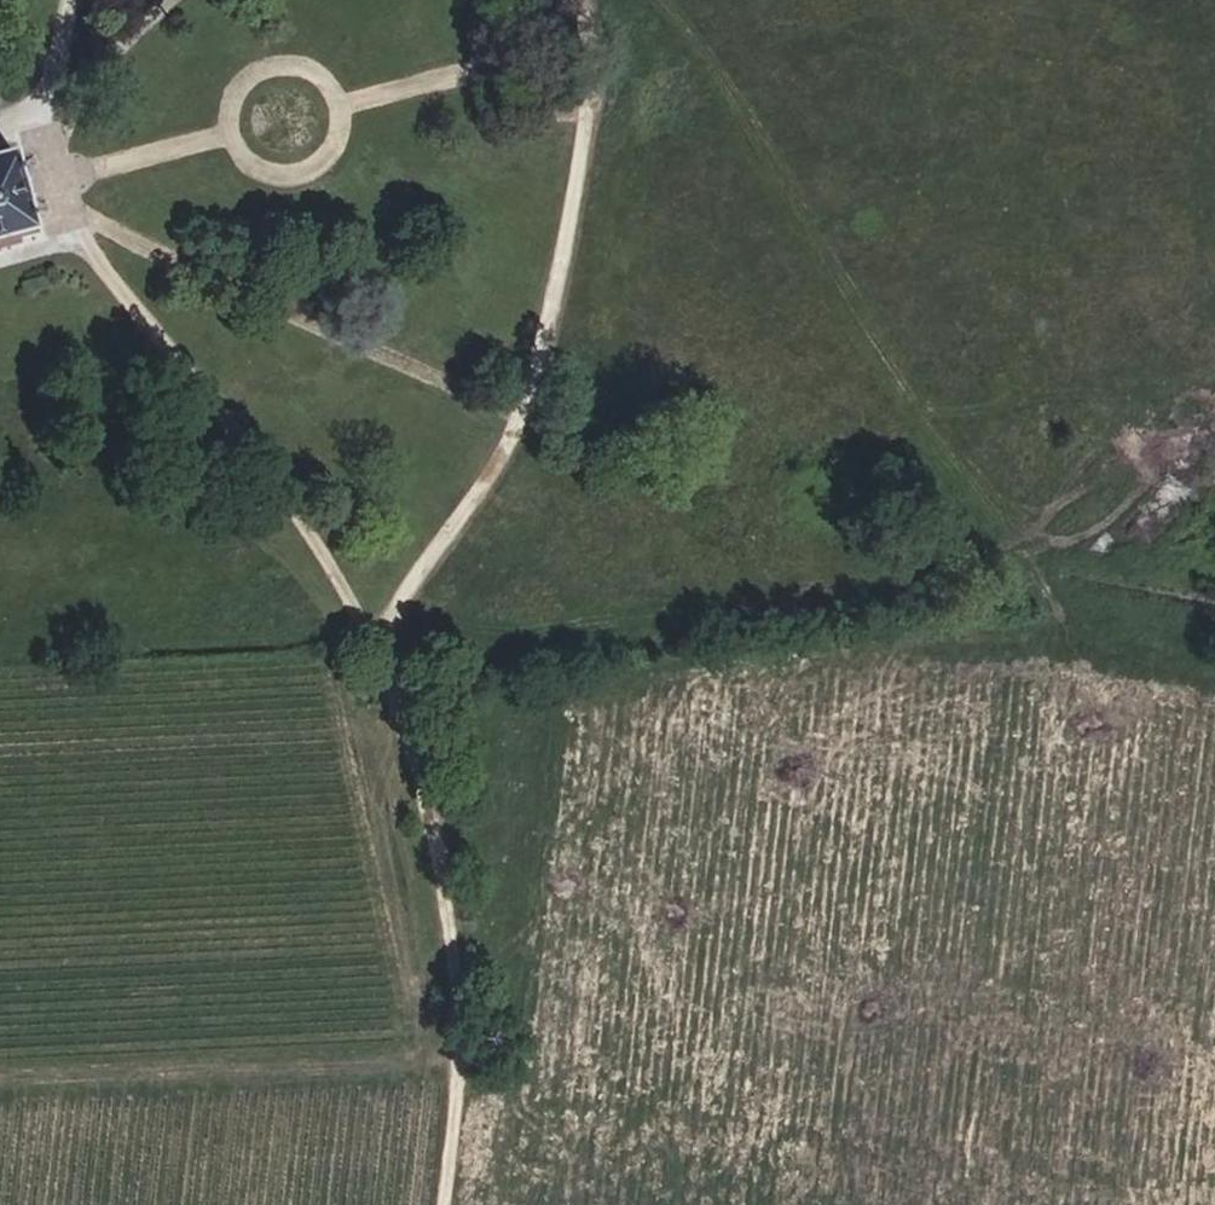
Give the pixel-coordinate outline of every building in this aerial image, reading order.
[(43,227),(20,149),(0,154),(0,238),(43,227)]
